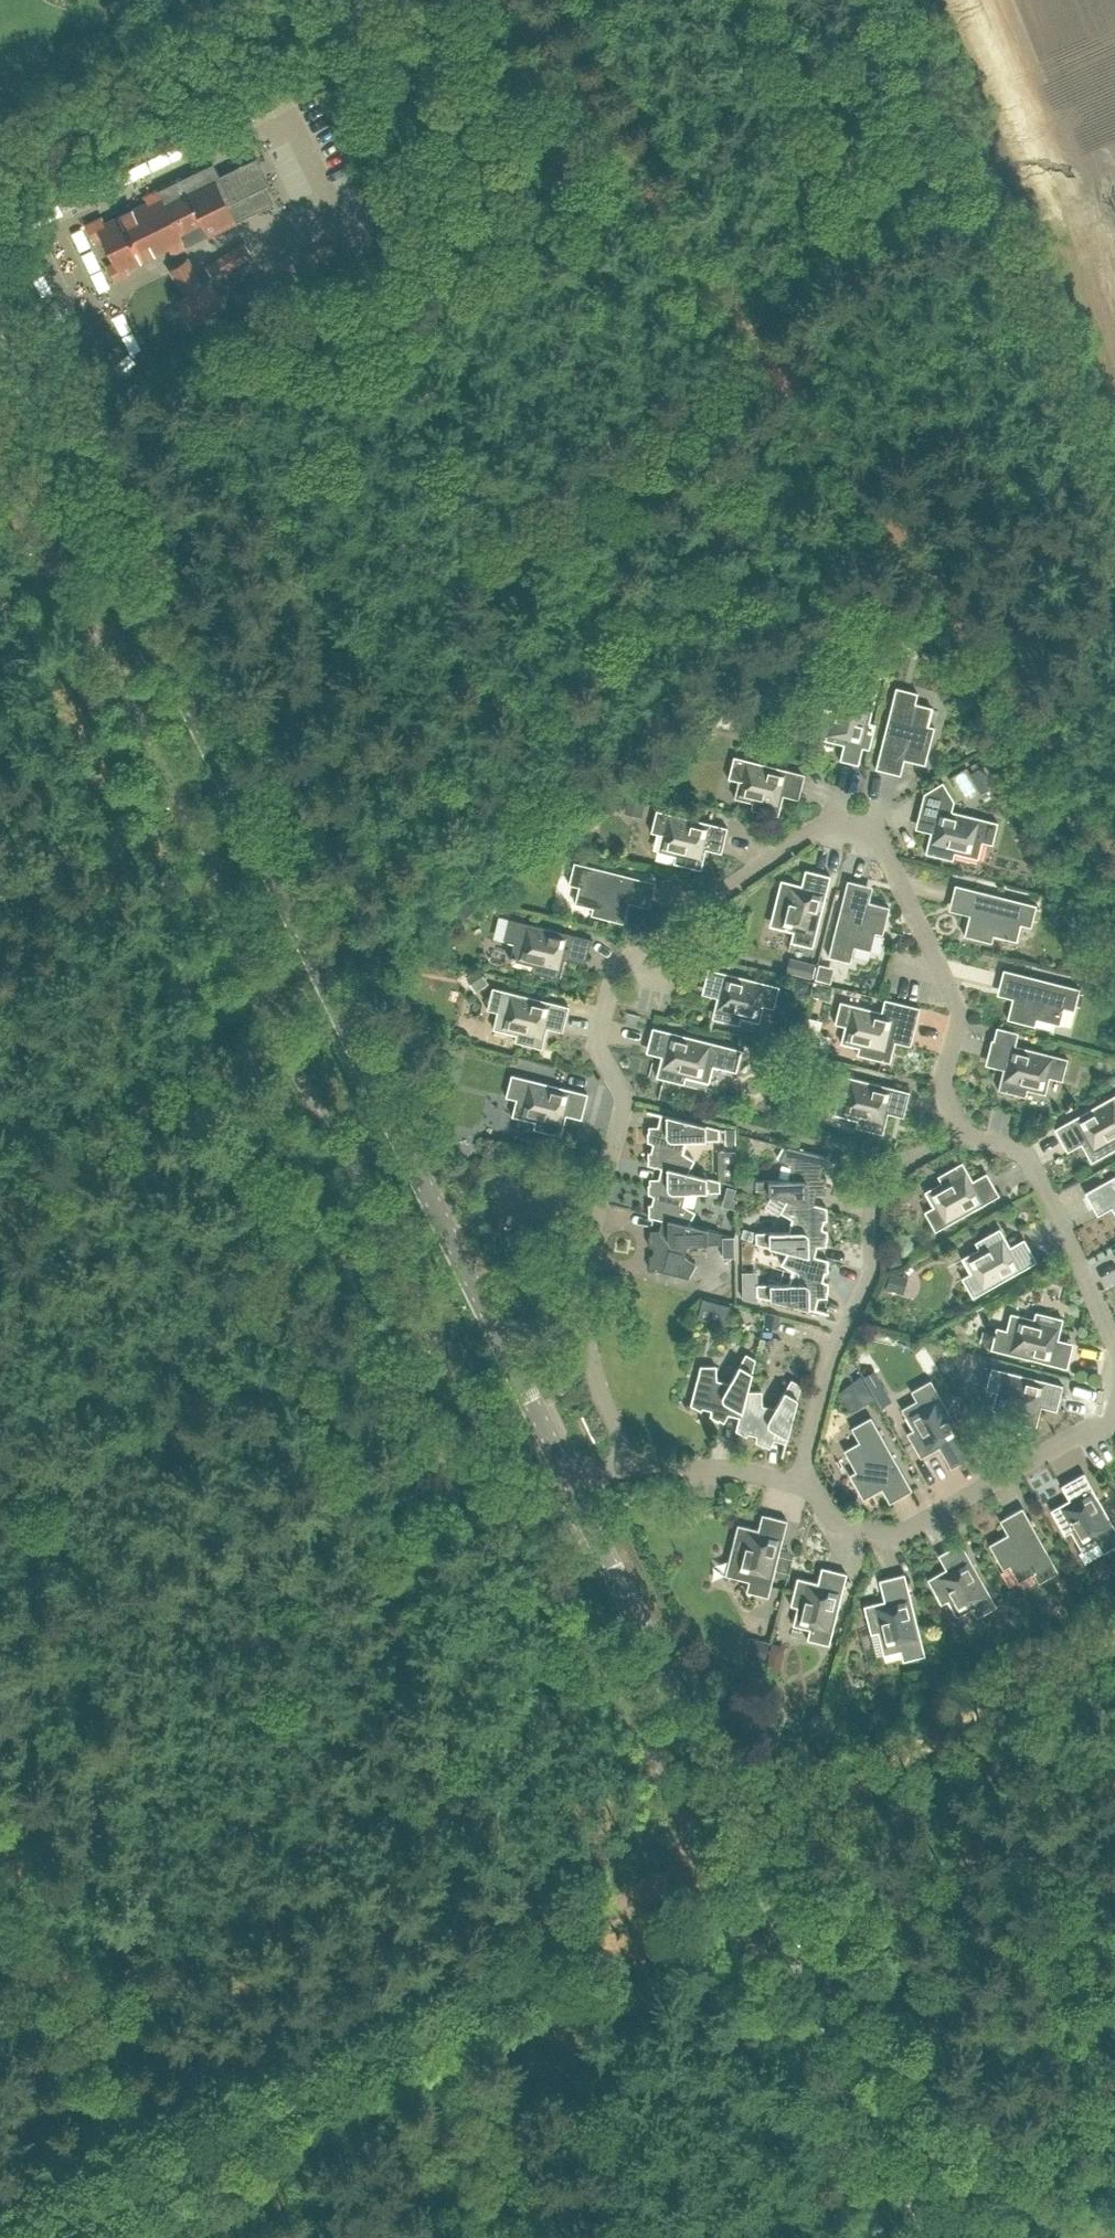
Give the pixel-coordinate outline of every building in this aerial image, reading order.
[(95,239),(102,235),(116,265),(109,268),(116,281),(130,274),(127,268),(171,246),(174,252),(238,220),(234,213),(267,196),(248,158),(194,185),(191,178),(178,185),(181,192),(165,200),(158,188),(144,195),(147,200),(105,222),(102,216),(87,224),(95,239)] [(244,241),(205,265),(213,279),(253,254),(244,241)] [(179,300),(193,323),(224,302),(210,279),(204,283),(189,258),(171,269),(187,295),(179,300)] [(878,687),(857,682),(854,692),(837,688),(832,709),(825,707),(818,737),(845,744),(841,759),(859,764),(878,687)] [(928,725),(933,707),(916,702),(919,692),(897,687),(876,768),(895,773),(899,757),(926,764),(935,726),(928,725)] [(735,756),(729,778),(740,780),(735,797),(753,801),(752,808),(779,815),(786,788),(801,792),(806,774),(735,756)] [(993,844),(999,822),(952,810),(955,800),(944,781),(925,793),(918,822),(933,825),(926,852),(954,859),(955,852),(979,858),(983,841),(993,844)] [(728,827),(657,809),(652,831),(662,834),(658,850),(676,855),(674,862),(702,869),(708,842),(724,846),(728,827)] [(657,882),(575,861),(570,883),(580,886),(576,903),(594,907),(592,914),(625,922),(631,895),(652,901),(657,882)] [(814,946),(831,875),(812,871),(808,886),(782,879),(775,907),(782,908),(777,927),(794,931),(792,941),(814,946)] [(829,956),(851,961),(855,946),(872,950),(876,932),(883,934),(890,906),(863,900),(867,884),(848,880),(829,956)] [(1022,924),(1032,926),(1037,904),(956,884),(951,903),(972,908),(965,935),(992,941),(994,934),(1017,940),(1022,924)] [(587,957),(592,938),(511,918),(505,940),(516,943),(511,959),(534,965),(533,972),(560,979),(567,952),(587,957)] [(815,963),(790,957),(786,973),(811,979),(815,963)] [(764,1005),(775,1007),(780,986),(709,968),(704,987),(720,990),(713,1017),(740,1024),(742,1017),(760,1022),(764,1005)] [(1015,992),(1008,1018),(1036,1025),(1037,1018),(1060,1024),(1065,1007),(1075,1010),(1080,988),(1004,969),(999,988),(1015,992)] [(570,1006),(493,987),(488,1008),(498,1011),(494,1028),(517,1034),(516,1041),(543,1048),(550,1021),(565,1025),(570,1006)] [(858,1053),(891,1062),(897,1035),(913,1039),(921,1007),(886,998),(882,1011),(841,1001),(836,1023),(846,1025),(842,1042),(860,1046),(858,1053)] [(724,1067),(729,1046),(653,1026),(649,1045),(664,1049),(657,1076),(685,1083),(686,1076),(709,1082),(714,1065),(724,1067)] [(997,1026),(994,1039),(992,1039),(988,1058),(1006,1062),(999,1089),(1026,1096),(1028,1089),(1046,1093),(1050,1077),(1063,1080),(1069,1058),(1014,1044),(1017,1031),(997,1026)] [(910,1091),(834,1072),(829,1094),(839,1096),(835,1113),(858,1119),(856,1126),(884,1133),(890,1106),(906,1110),(910,1091)] [(589,1093),(512,1074),(507,1096),(517,1098),(513,1115),(536,1121),(534,1128),(562,1135),(568,1108),(584,1112),(589,1093)] [(1055,1128),(1065,1145),(1079,1137),(1092,1161),(1114,1148),(1114,1094),(1055,1128)] [(688,1173),(689,1172),(696,1159),(684,1153),(687,1140),(720,1139),(720,1128),(661,1114),(656,1134),(648,1134),(649,1141),(654,1144),(652,1151),(649,1151),(649,1164),(662,1167),(662,1166),(688,1173)] [(756,1190),(788,1198),(788,1197),(814,1204),(815,1203),(819,1185),(827,1185),(827,1177),(822,1174),(824,1167),(827,1167),(827,1155),(788,1145),(780,1159),(792,1166),(789,1179),(756,1179),(756,1190)] [(936,1230),(1000,1194),(990,1177),(977,1185),(963,1161),(938,1175),(942,1181),(926,1191),(934,1206),(925,1211),(936,1230)] [(689,1225),(689,1224),(696,1211),(684,1205),(687,1192),(721,1191),(721,1180),(689,1172),(688,1173),(662,1166),(662,1167),(657,1186),(649,1186),(649,1194),(655,1197),(653,1203),(649,1204),(650,1216),(663,1219),(663,1218),(689,1225)] [(1086,1192),(1095,1209),(1109,1201),(1114,1212),(1114,1176),(1086,1192)] [(828,1207),(815,1203),(814,1204),(788,1197),(788,1198),(781,1211),(793,1218),(790,1231),(757,1231),(757,1242),(789,1250),(815,1256),(816,1255),(820,1237),(828,1237),(828,1229),(823,1226),(825,1219),(828,1219),(828,1207)] [(663,1218),(663,1219),(658,1238),(650,1238),(650,1246),(655,1249),(654,1256),(650,1256),(651,1268),(689,1278),(697,1264),(685,1257),(689,1244),(721,1243),(721,1233),(689,1224),(689,1225),(663,1218)] [(1037,1261),(1028,1244),(1014,1252),(1000,1228),(976,1241),(979,1248),(963,1257),(972,1272),(962,1277),(973,1297),(1037,1261)] [(732,1240),(732,1259),(742,1260),(743,1241),(732,1240)] [(789,1250),(782,1263),(794,1270),(791,1283),(758,1284),(758,1295),(816,1309),(821,1289),(829,1289),(829,1281),(824,1278),(825,1271),(829,1271),(829,1259),(816,1255),(815,1256),(789,1250)] [(1057,1345),(1064,1318),(1036,1311),(1035,1318),(1011,1312),(1007,1329),(997,1326),(991,1348),(1068,1367),(1073,1348),(1057,1345)] [(748,1389),(749,1389),(756,1358),(747,1353),(730,1382),(718,1378),(718,1365),(701,1365),(691,1404),(702,1410),(704,1407),(710,1409),(710,1414),(718,1419),(722,1412),(740,1416),(741,1416),(748,1389)] [(1059,1403),(1063,1385),(992,1367),(987,1389),(997,1391),(993,1408),(1011,1412),(1009,1419),(1036,1426),(1043,1400),(1059,1403)] [(741,1416),(740,1416),(737,1429),(747,1435),(749,1433),(756,1434),(756,1440),(763,1444),(767,1437),(787,1442),(802,1384),(792,1378),(776,1407),(763,1404),(764,1390),(749,1389),(748,1389),(741,1416)] [(974,1455),(931,1379),(912,1390),(917,1400),(902,1408),(914,1429),(907,1433),(921,1457),(945,1444),(957,1464),(974,1455)] [(913,1489),(871,1416),(852,1427),(860,1441),(845,1450),(856,1470),(850,1474),(864,1499),(888,1485),(895,1499),(913,1489)] [(1103,1552),(1114,1545),(1114,1527),(1084,1472),(1067,1482),(1075,1496),(1051,1509),(1065,1534),(1071,1530),(1083,1551),(1098,1543),(1103,1552)] [(1039,1582),(1059,1571),(1023,1507),(1006,1517),(1014,1530),(990,1544),(1003,1569),(1010,1565),(1019,1581),(1034,1573),(1039,1582)] [(769,1596),(788,1520),(769,1515),(765,1531),(738,1524),(731,1551),(738,1553),(733,1576),(749,1581),(747,1591),(769,1596)] [(928,1579),(942,1603),(948,1600),(957,1616),(972,1608),(977,1617),(997,1606),(961,1542),(944,1551),(952,1565),(928,1579)] [(1100,1577),(1114,1569),(1114,1561),(1112,1555),(1094,1564),(1100,1577)] [(829,1644),(847,1573),(828,1568),(824,1584),(798,1577),(791,1605),(798,1606),(793,1624),(810,1629),(808,1639),(829,1644)] [(903,1660),(925,1655),(905,1573),(886,1578),(891,1599),(864,1605),(871,1633),(878,1631),(884,1654),(901,1650),(903,1660)] [(920,1679),(913,1683),(917,1691),(924,1687),(920,1679)]
